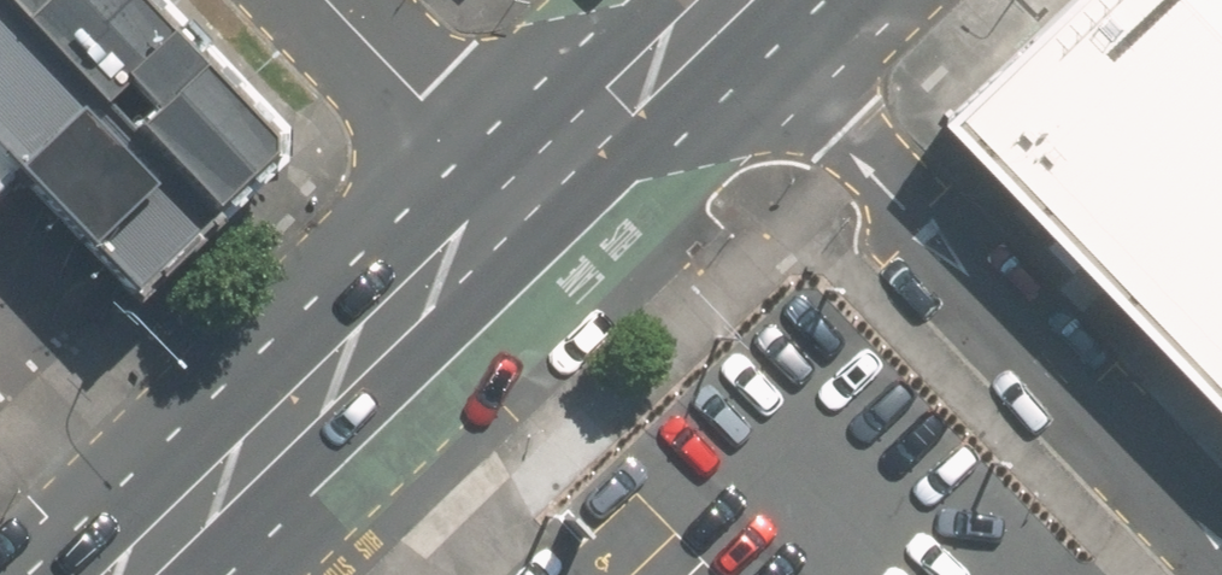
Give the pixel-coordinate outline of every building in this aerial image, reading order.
[(294,142),(162,0),(0,0),(0,135),(39,179),(146,292),(294,142)] [(956,115),(1221,394),(1221,0),(1078,0),(956,115)] [(0,135),(0,216),(39,179),(0,135)]
